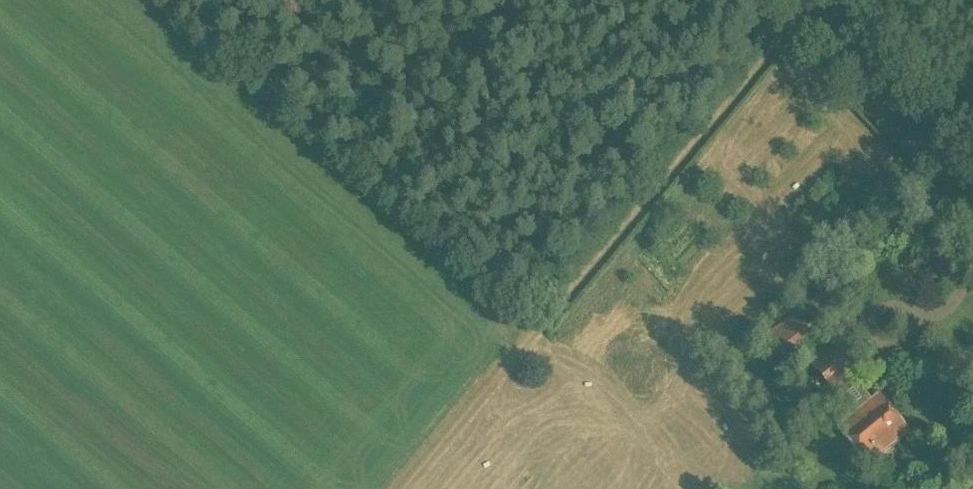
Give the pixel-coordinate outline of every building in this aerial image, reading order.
[(831,331),(812,307),(805,313),(801,308),(763,338),(767,343),(764,345),(784,370),(831,331)] [(851,381),(862,372),(839,343),(811,365),(834,395),(838,391),(851,381)] [(880,395),(869,403),(851,381),(838,391),(856,413),(855,414),(840,425),(869,463),(909,432),(880,395)] [(905,475),(887,488),(916,488),(905,475)]
